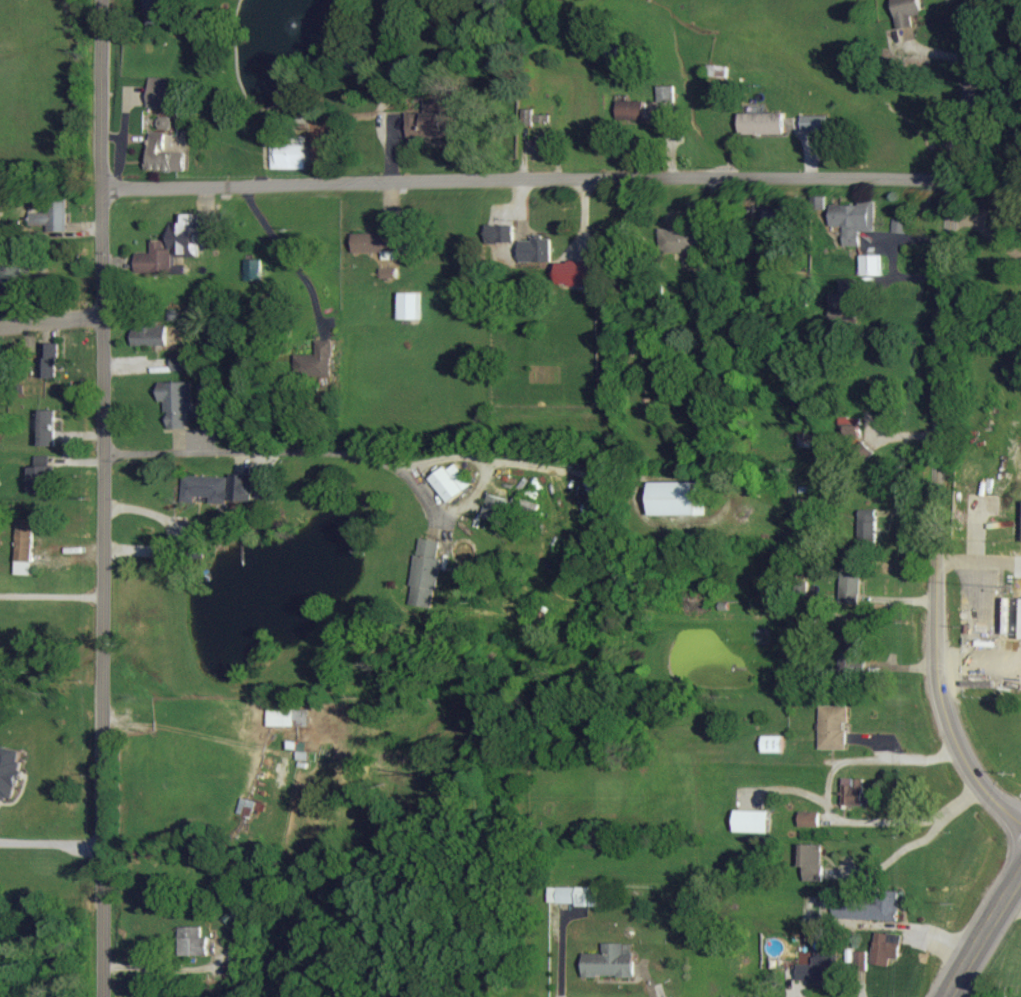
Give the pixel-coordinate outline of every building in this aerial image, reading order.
[(899,30),(914,27),(912,16),(923,14),(921,0),(894,0),(899,30)] [(173,108),(174,78),(150,77),(149,107),(173,108)] [(676,86),(658,86),(658,102),(676,103),(676,86)] [(408,138),(456,137),(456,113),(443,113),(443,101),(424,102),(424,113),(407,113),(408,138)] [(646,101),(619,102),(619,121),(646,121),(646,101)] [(524,124),(551,125),(552,115),(535,114),(535,109),(524,109),(524,124)] [(741,135),(785,135),(785,113),(741,114),(741,135)] [(829,116),(804,116),(804,132),(830,132),(829,116)] [(174,117),(160,117),(159,129),(173,130),(174,117)] [(165,133),(151,132),(149,170),(187,172),(187,154),(164,153),(165,133)] [(530,153),(549,154),(550,137),(530,136),(530,153)] [(273,169),(307,169),(308,144),(273,144),(273,169)] [(49,233),(69,232),(68,196),(48,197),(48,213),(31,213),(31,226),(48,225),(49,233)] [(827,198),(813,197),(813,210),(827,210),(827,198)] [(877,232),(877,202),(860,201),(860,206),(832,205),(832,227),(845,227),(845,246),(862,246),(862,232),(877,232)] [(767,208),(767,224),(793,224),(792,208),(767,208)] [(136,273),(187,273),(187,265),(177,265),(177,257),(200,257),(200,241),(198,241),(198,214),(182,214),(182,223),(170,223),(170,240),(152,240),(152,254),(137,254),(136,273)] [(894,232),(910,234),(911,221),(895,220),(894,232)] [(515,243),(515,226),(487,225),(487,242),(515,243)] [(699,252),(699,229),(661,229),(662,252),(699,252)] [(398,233),(353,234),(354,253),(390,252),(391,259),(399,259),(398,233)] [(520,241),(520,264),(553,263),(553,237),(533,237),(533,241),(520,241)] [(514,259),(514,243),(491,244),(492,260),(514,259)] [(883,276),(883,255),(862,256),(862,276),(883,276)] [(264,259),(247,260),(247,281),(264,281),(264,259)] [(557,262),(558,286),(595,285),(595,262),(557,262)] [(0,287),(25,285),(23,267),(0,268),(0,282),(0,287)] [(382,268),(382,278),(398,279),(398,268),(382,268)] [(841,280),(842,294),(831,294),(832,315),(859,314),(859,280),(841,280)] [(400,319),(421,319),(421,294),(400,293),(400,319)] [(168,324),(157,325),(157,313),(139,313),(139,328),(133,328),(134,345),(168,345),(168,324)] [(333,375),(334,339),(318,339),(317,354),(302,354),(302,375),(333,375)] [(41,377),(58,378),(59,342),(41,342),(41,377)] [(191,369),(190,353),(173,353),(173,370),(191,369)] [(188,427),(188,411),(193,411),(193,381),(159,381),(159,401),(167,401),(168,428),(188,427)] [(201,404),(213,405),(214,385),(202,385),(201,404)] [(57,409),(41,409),(40,445),(56,446),(57,409)] [(862,418),(847,418),(848,432),(862,432),(862,418)] [(431,479),(450,503),(474,484),(455,460),(431,479)] [(30,465),(31,492),(50,492),(50,465),(30,465)] [(254,501),(254,474),(232,474),(231,500),(254,501)] [(230,476),(184,475),(184,502),(198,502),(198,499),(211,500),(211,503),(229,503),(230,476)] [(707,480),(649,482),(649,515),(708,514),(707,480)] [(490,495),(483,516),(500,522),(507,500),(490,495)] [(860,509),(862,542),(879,541),(877,509),(860,509)] [(189,535),(200,535),(200,523),(189,523),(189,535)] [(442,541),(420,538),(411,604),(436,607),(442,558),(439,558),(442,541)] [(862,603),(862,562),(843,561),(842,603),(862,603)] [(1006,597),(1005,635),(1020,635),(1020,597),(1006,597)] [(850,723),(850,706),(821,705),(821,749),(848,749),(848,723),(850,723)] [(268,725),(311,726),(311,709),(269,709),(268,725)] [(785,736),(764,735),(763,752),(785,753),(785,736)] [(3,800),(4,796),(14,799),(25,751),(1,745),(0,750),(0,800),(3,800)] [(866,778),(845,777),(844,804),(870,805),(870,793),(865,793),(866,778)] [(254,815),(257,800),(242,798),(239,813),(254,815)] [(770,832),(771,811),(736,810),(735,831),(770,832)] [(821,812),(801,811),(800,826),(820,826),(821,812)] [(800,866),(805,866),(805,881),(823,881),(824,844),(801,843),(800,866)] [(601,887),(550,887),(550,904),(600,905),(601,887)] [(900,892),(877,891),(876,920),(900,921),(900,892)] [(861,918),(861,901),(840,901),(840,918),(861,918)] [(203,926),(180,927),(181,956),(208,955),(208,936),(203,937),(203,926)] [(892,958),(901,958),(903,934),(876,932),(873,964),(891,966),(892,958)] [(604,943),(604,953),(584,953),(584,976),(634,977),(635,943),(604,943)] [(799,964),(798,980),(818,980),(818,988),(834,988),(835,951),(815,950),(815,964),(799,964)] [(869,951),(857,951),(857,970),(869,971),(869,951)]
